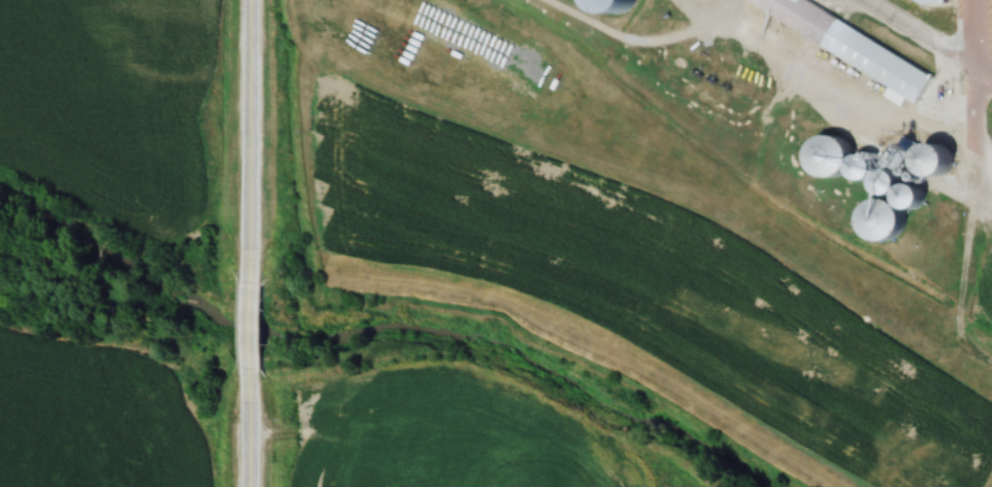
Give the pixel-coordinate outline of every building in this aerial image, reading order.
[(629,12),(629,0),(586,0),(586,14),(629,12)] [(929,71),(795,0),(742,0),(739,6),(915,99),(929,71)] [(831,177),(836,139),(813,136),(807,174),(831,177)] [(900,145),(900,176),(948,176),(948,146),(900,145)] [(909,193),(898,198),(903,208),(913,204),(909,193)] [(868,241),(890,235),(880,198),(858,204),(868,241)]
